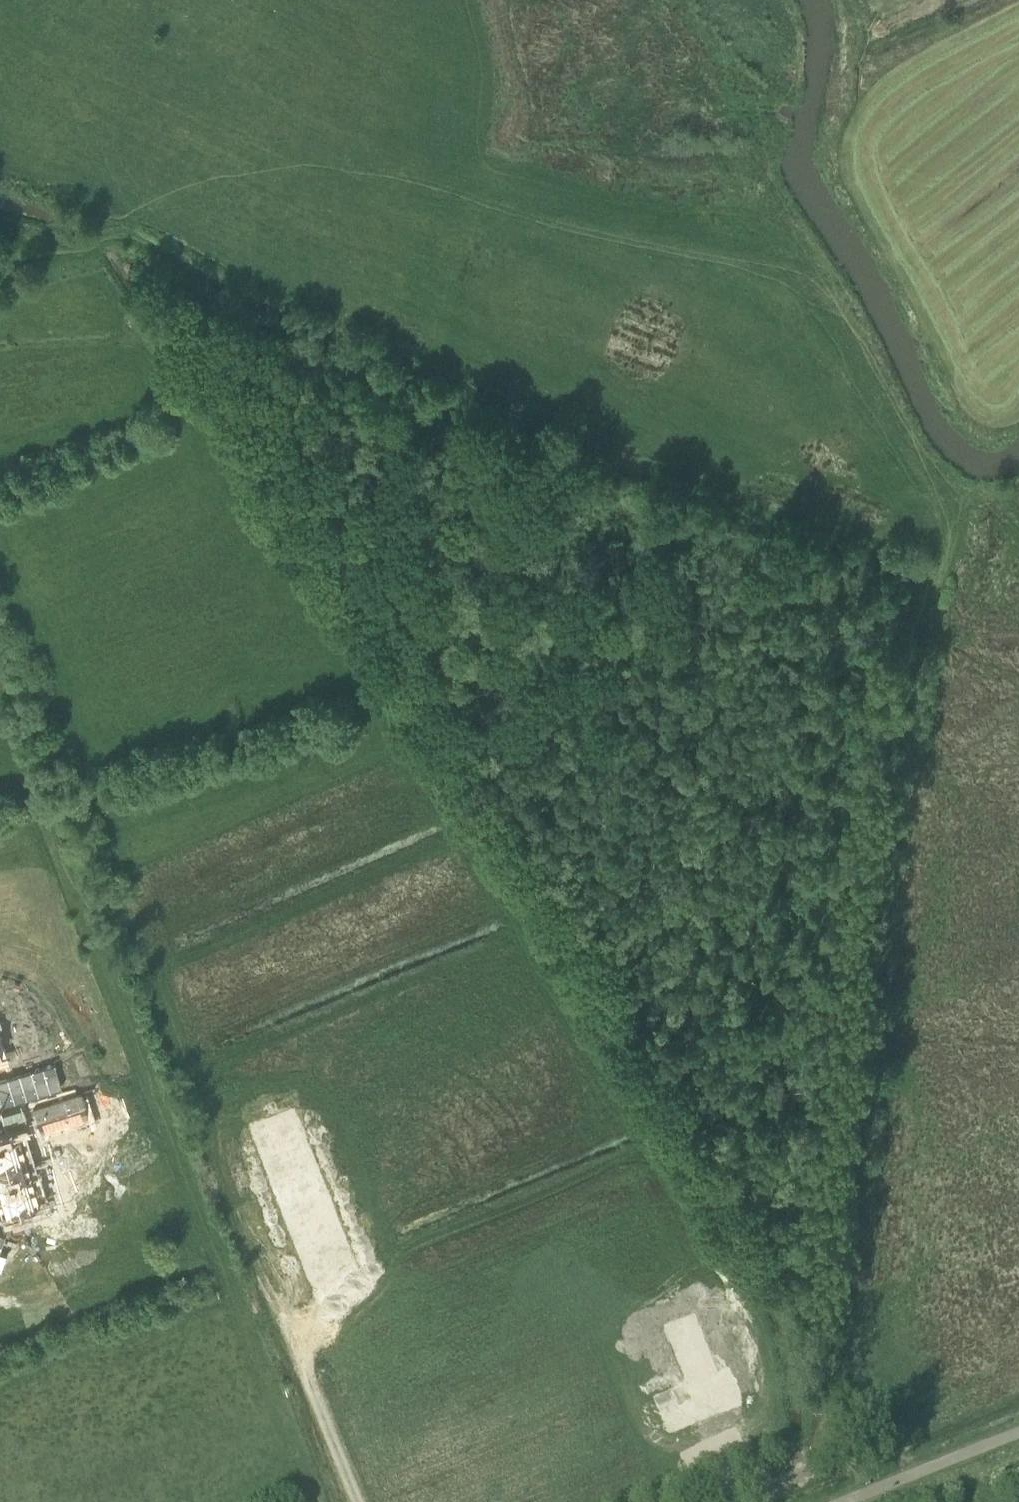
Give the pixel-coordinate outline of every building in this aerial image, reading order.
[(80,1092),(33,1107),(40,1131),(87,1117),(80,1092)] [(0,1141),(0,1213),(0,1214),(48,1200),(39,1170),(30,1173),(19,1135),(0,1141)] [(702,1357),(670,1371),(682,1400),(718,1385),(723,1399),(755,1385),(745,1362),(749,1360),(741,1342),(721,1350),(716,1340),(698,1348),(702,1357)]
